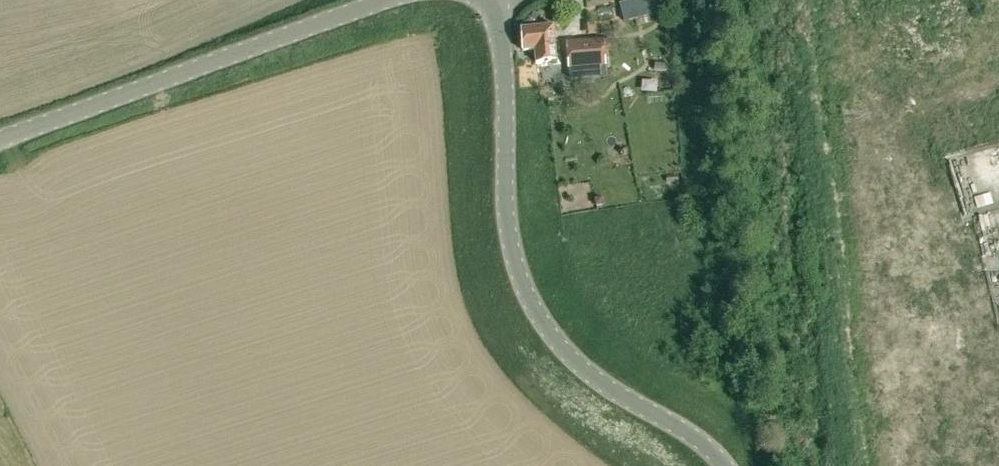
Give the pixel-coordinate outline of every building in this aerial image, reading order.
[(654,14),(650,0),(635,0),(621,3),(625,21),(654,14)] [(556,62),(554,26),(521,29),(522,42),(523,51),(535,50),(536,64),(548,63),(556,62)] [(567,42),(569,69),(606,67),(604,40),(567,42)]
